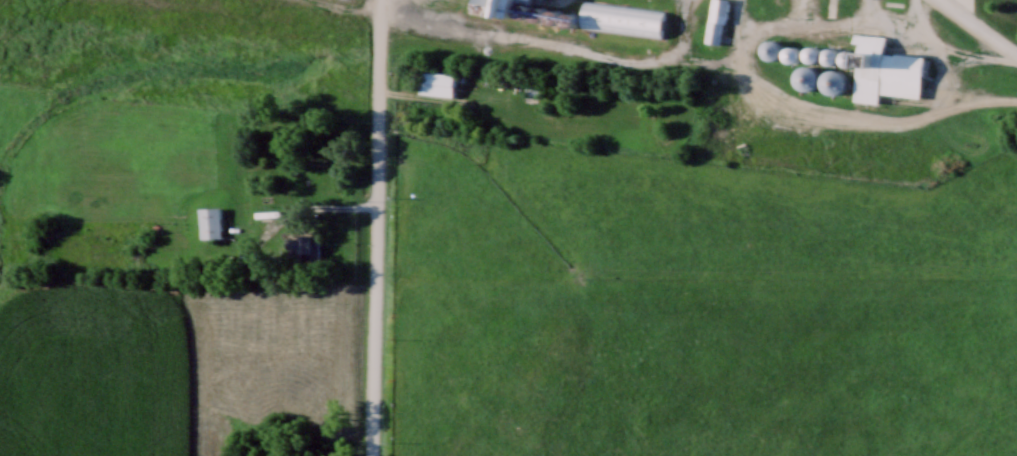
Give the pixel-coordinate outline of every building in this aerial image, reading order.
[(473,10),(493,15),(493,14),(513,19),(518,2),(530,5),(531,0),(476,0),(473,10)] [(665,9),(593,0),(584,0),(581,27),(661,37),(665,9)] [(727,0),(711,0),(706,37),(722,39),(727,0)] [(859,43),(854,101),(878,103),(879,93),(921,97),(924,56),(884,52),(886,36),(854,33),(854,42),(859,43)] [(778,57),(779,41),(763,40),(763,57),(778,57)] [(820,77),(812,64),(823,57),(828,66),(841,59),(832,45),(820,52),(816,44),(803,52),(809,63),(794,72),(806,92),(822,82),(831,96),(849,85),(838,67),(820,77)] [(793,64),(802,55),(792,45),(783,54),(793,64)] [(419,93),(454,97),(456,74),(422,70),(419,93)] [(200,207),(200,237),(221,237),(221,207),(200,207)] [(288,234),(288,254),(318,254),(318,234),(288,234)]
